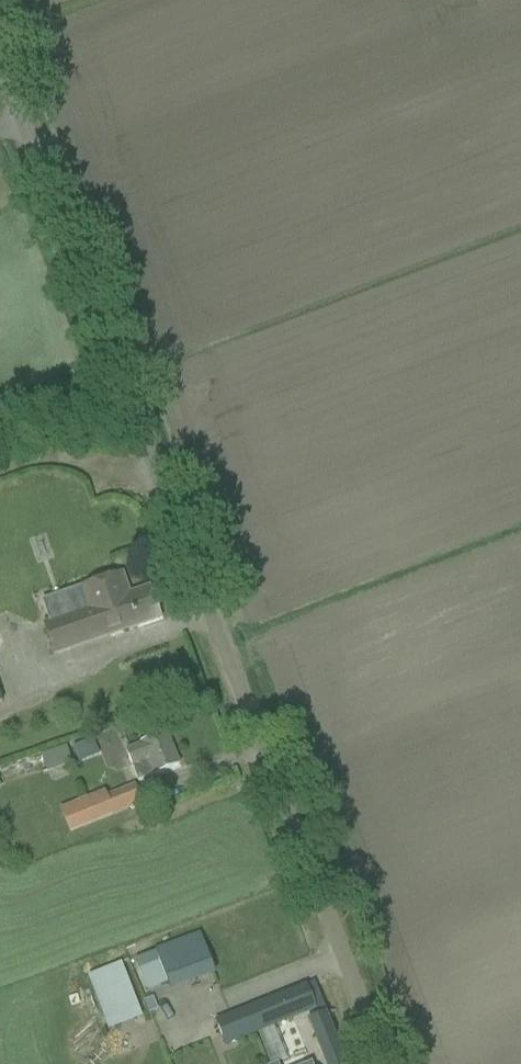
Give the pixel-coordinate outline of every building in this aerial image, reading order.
[(44,627),(54,656),(160,619),(150,589),(129,596),(122,576),(80,590),(87,611),(66,619),(44,627)] [(127,752),(139,783),(179,766),(166,734),(141,744),(142,746),(127,752)] [(41,757),(47,774),(73,765),(67,748),(41,757)] [(61,811),(71,833),(95,823),(144,803),(137,786),(109,797),(107,792),(86,801),(61,811)] [(135,958),(147,988),(213,961),(202,932),(135,958)] [(89,974),(110,1030),(144,1017),(124,962),(89,974)] [(217,1021),(227,1046),(316,1010),(307,986),(217,1021)] [(333,1063),(346,1063),(348,1063),(331,1022),(318,1027),(333,1063)]
